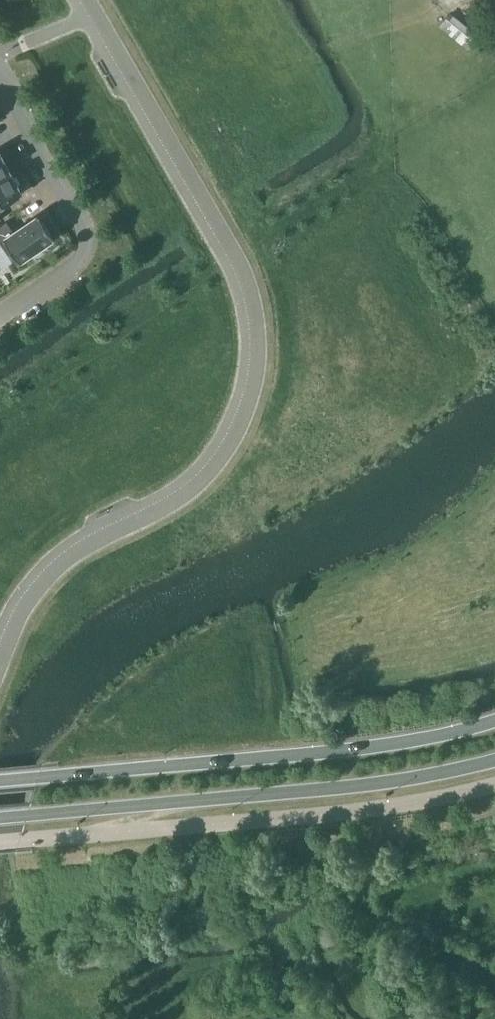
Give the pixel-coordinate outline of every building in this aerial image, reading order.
[(476,39),(447,16),(439,25),(468,49),(476,39)] [(10,172),(0,154),(0,178),(10,172)] [(0,178),(0,206),(22,194),(10,172),(0,178)] [(3,239),(4,239),(19,262),(55,238),(44,222),(39,215),(28,222),(14,232),(3,239)]
